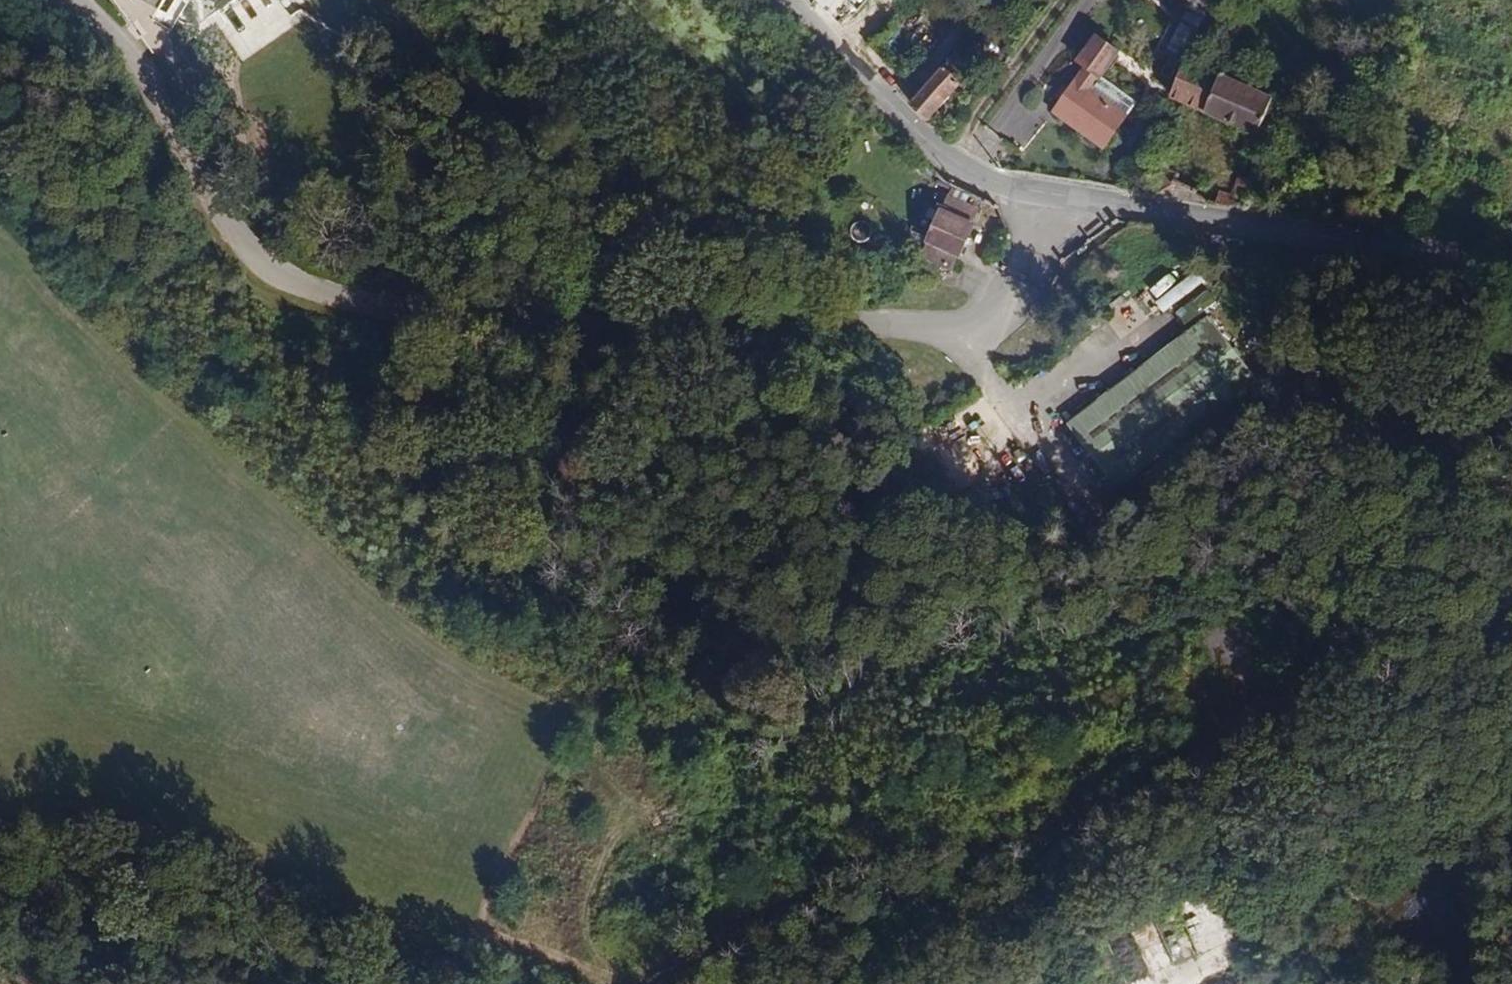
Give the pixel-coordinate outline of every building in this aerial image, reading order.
[(1086,64),(1054,106),(1105,145),(1127,117),(1090,90),(1121,48),(1099,32),(1078,58),(1086,64)] [(1272,93),(1183,56),(1166,96),(1256,133),(1272,93)] [(921,91),(911,103),(925,117),(966,70),(952,57),(921,91)] [(1218,202),(1263,210),(1265,178),(1237,174),(1233,194),(1219,192),(1218,202)] [(930,253),(963,268),(984,223),(975,219),(979,211),(950,199),(930,253)] [(1206,320),(1064,418),(1112,487),(1254,389),(1206,320)]
